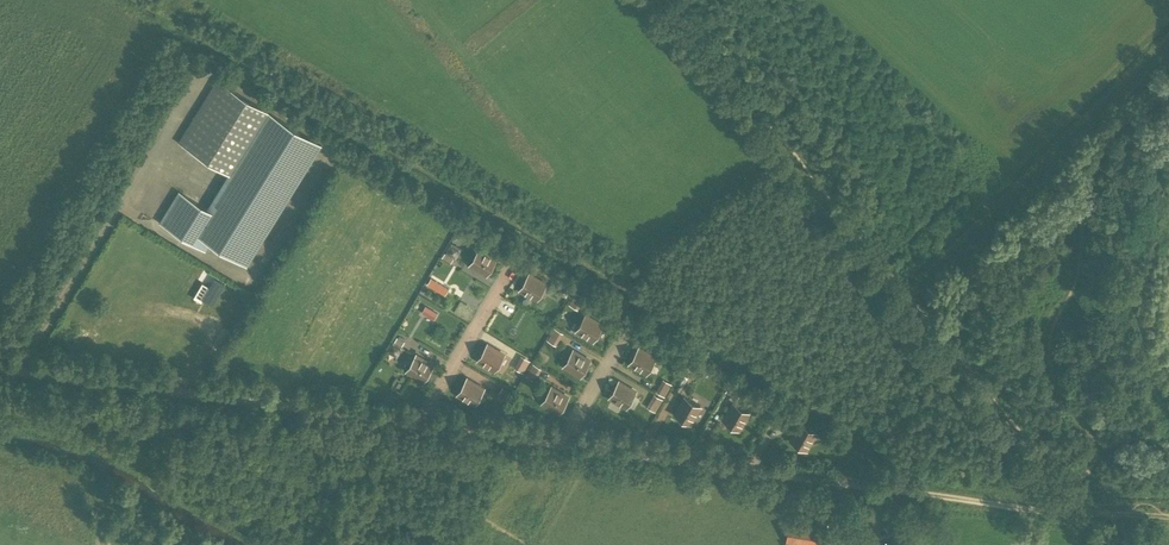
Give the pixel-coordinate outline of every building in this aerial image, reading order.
[(200,235),(210,242),(246,264),(257,247),(321,144),(227,86),(189,148),(229,173),(207,209),(214,213),(200,235)] [(214,213),(207,209),(179,192),(161,221),(160,222),(205,250),(210,242),(200,235),(214,213)] [(473,265),(490,275),(499,258),(482,248),(473,265)] [(454,259),(445,253),(442,259),(451,264),(454,259)] [(201,277),(190,294),(198,300),(199,298),(210,306),(225,282),(212,274),(208,282),(201,277)] [(543,284),(526,274),(516,290),(533,300),(543,284)] [(431,277),(427,284),(445,294),(449,287),(431,277)] [(474,277),(463,300),(480,308),(491,285),(474,277)] [(585,297),(576,292),(569,304),(578,309),(585,297)] [(426,304),(423,312),(436,318),(440,310),(426,304)] [(587,331),(604,340),(614,324),(597,314),(587,331)] [(554,328),(547,340),(556,345),(563,333),(554,328)] [(505,354),(488,344),(479,360),(496,370),(505,354)] [(627,363),(644,373),(653,356),(636,346),(627,363)] [(565,368),(582,378),(592,361),(575,352),(565,368)] [(436,366),(419,356),(409,372),(426,382),(436,366)] [(522,356),(515,368),(523,372),(530,360),(522,356)] [(687,369),(700,376),(705,368),(692,360),(687,369)] [(526,375),(535,381),(542,369),(533,363),(526,375)] [(656,391),(665,396),(672,384),(663,379),(656,391)] [(450,397),(467,407),(477,390),(460,380),(450,397)] [(615,382),(606,399),(623,409),(632,392),(615,382)] [(731,383),(726,392),(737,399),(742,390),(731,383)] [(543,405),(560,415),(570,398),(553,388),(543,405)] [(647,406),(656,412),(663,399),(654,394),(647,406)] [(695,411),(678,402),(668,418),(685,428),(695,411)] [(732,404),(723,420),(740,430),(749,414),(734,404),(732,404)] [(775,421),(787,427),(792,418),(780,411),(775,421)] [(800,424),(790,441),(807,450),(817,434),(800,424)] [(785,544),(788,544),(824,544),(828,523),(790,516),(785,544)]
